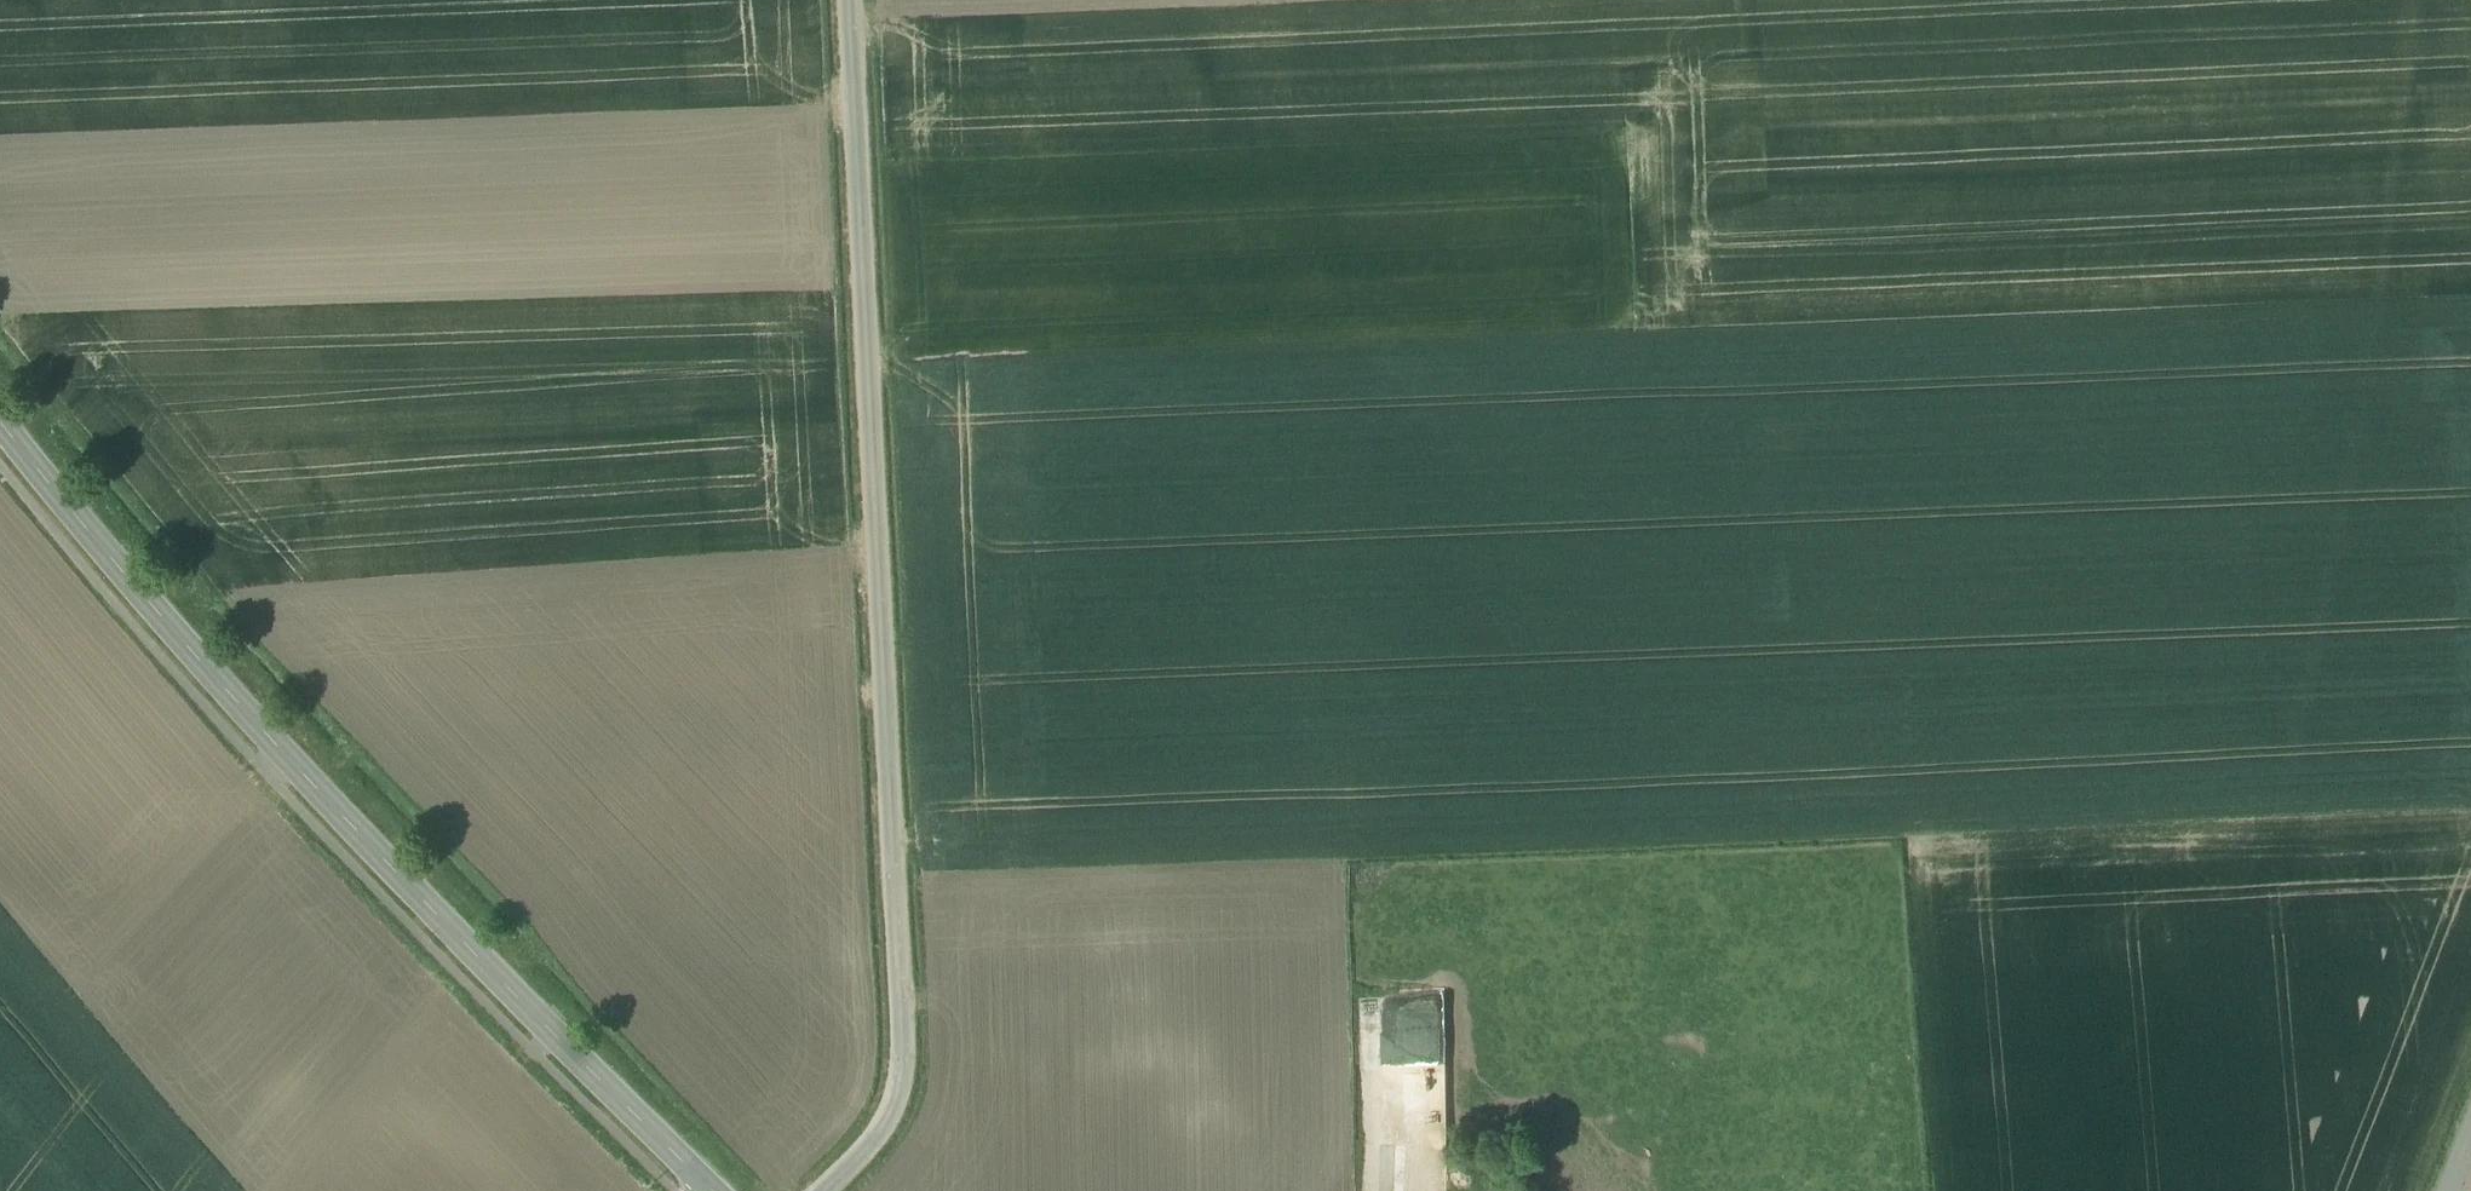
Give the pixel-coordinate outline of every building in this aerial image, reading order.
[(1387,1045),(1386,1123),(1436,1123),(1437,1045),(1387,1045)]
